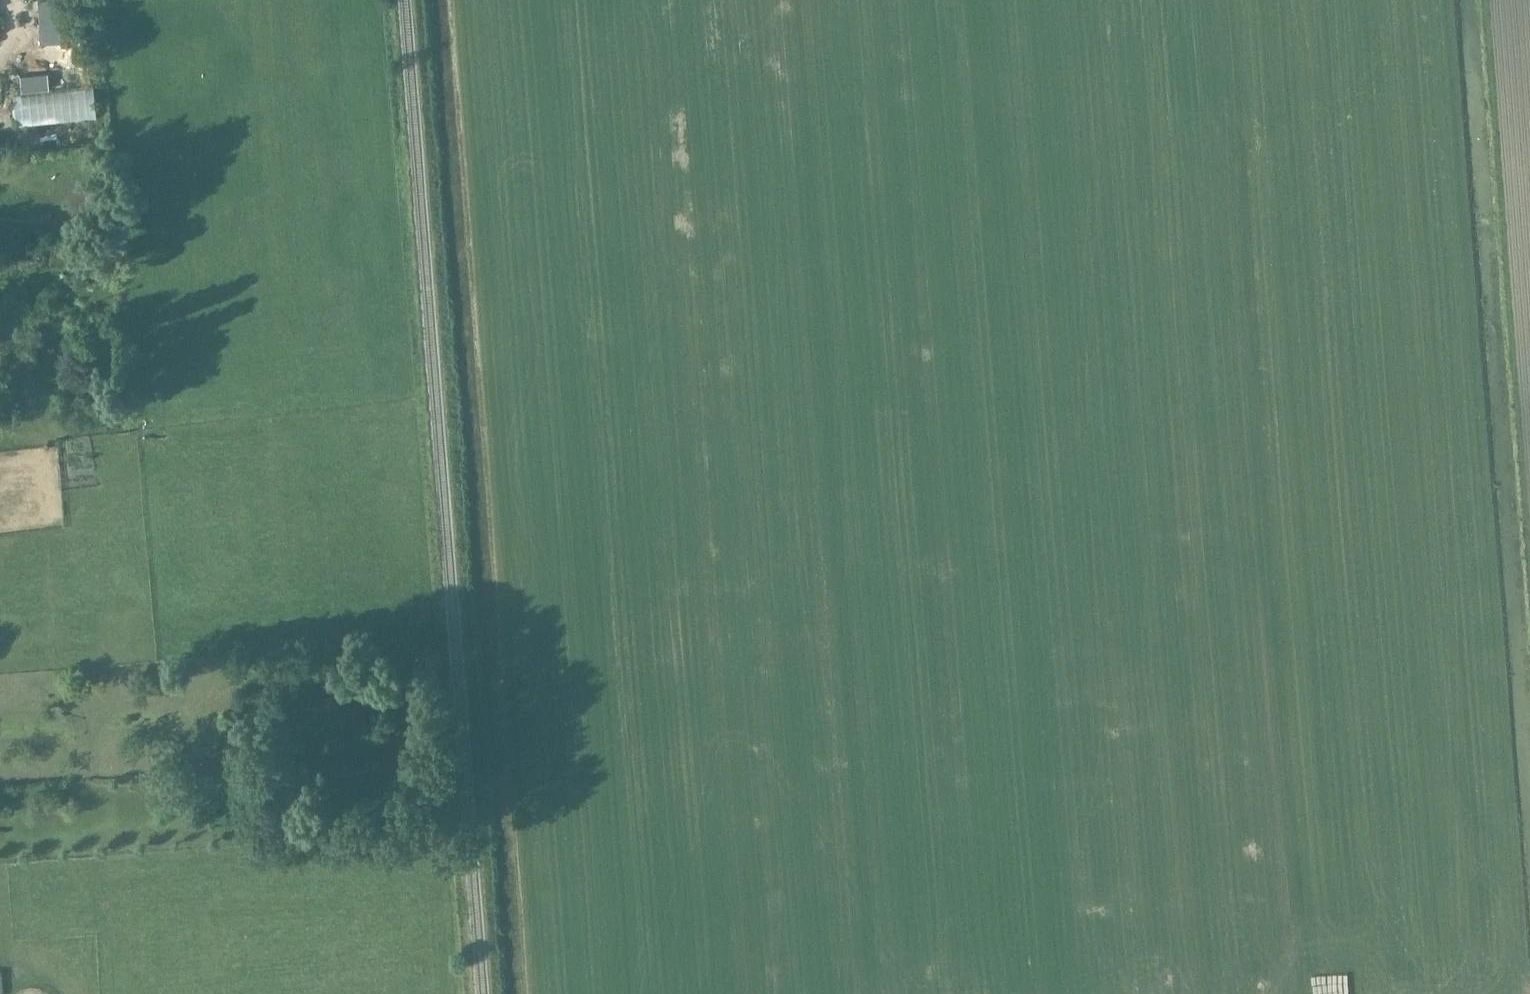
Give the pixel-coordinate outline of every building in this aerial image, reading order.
[(65,117),(64,87),(0,89),(0,94),(1,118),(65,117)]
